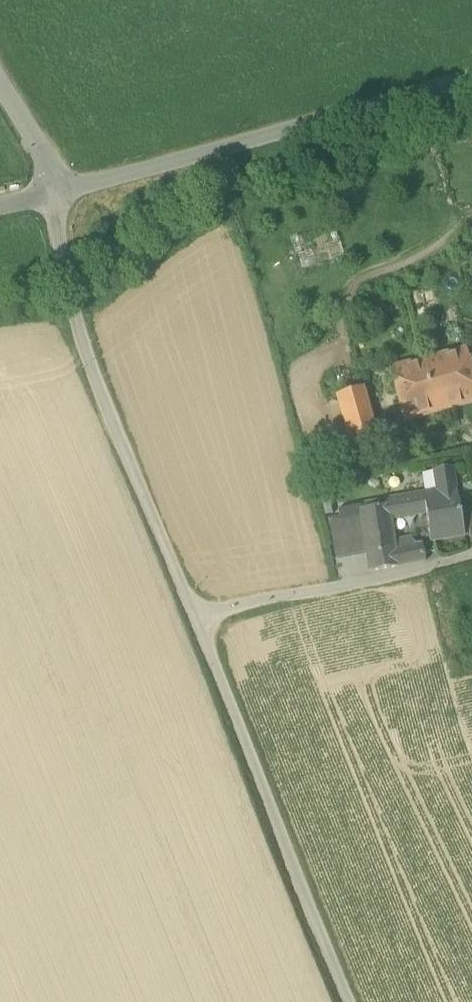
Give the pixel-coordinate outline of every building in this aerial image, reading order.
[(406,418),(450,407),(449,405),(471,399),(471,383),(464,353),(394,371),(406,418)] [(374,432),(363,392),(338,399),(349,439),(374,432)] [(456,489),(455,489),(452,467),(433,471),(436,492),(384,501),(390,519),(426,514),(430,542),(464,535),(456,489)] [(366,554),(369,573),(398,567),(425,562),(422,545),(415,546),(411,538),(394,542),(390,519),(384,501),(360,505),(361,510),(359,510),(360,513),(364,540),(366,554)] [(329,519),(335,546),(364,540),(360,513),(329,519)] [(337,559),(366,554),(364,540),(335,546),(337,559)]
